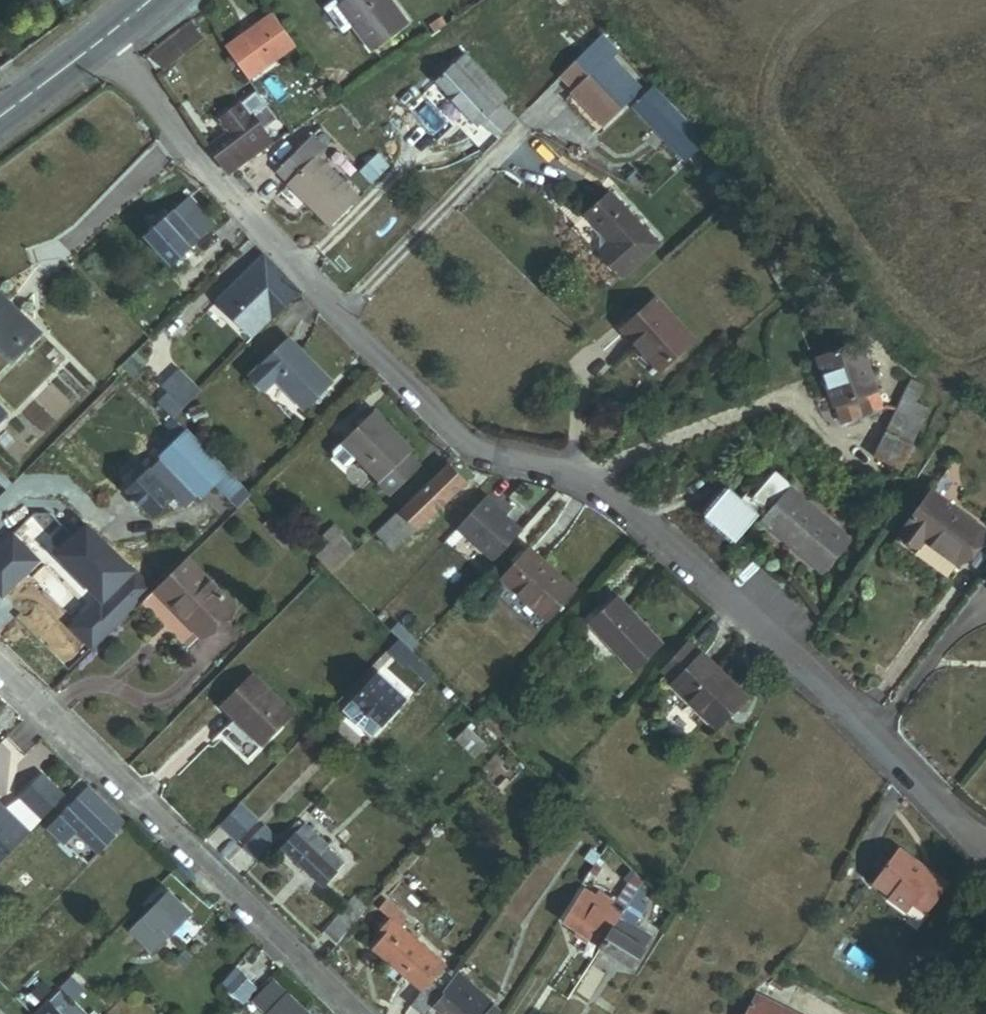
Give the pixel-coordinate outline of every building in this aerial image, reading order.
[(415,30),(396,0),(354,0),(349,4),(381,53),(415,30)] [(249,70),(280,49),(259,19),(229,41),(249,70)] [(578,77),(599,58),(582,39),(561,58),(578,77)] [(472,115),(499,93),(468,56),(442,78),(472,115)] [(604,57),(562,94),(576,109),(572,113),(602,147),(627,125),(626,125),(642,111),(614,79),(619,74),(604,57)] [(522,134),(507,117),(514,111),(499,93),(472,115),(487,133),(492,129),(507,146),(522,134)] [(228,171),(268,142),(261,132),(273,123),(253,94),(219,118),(227,131),(209,144),(228,171)] [(704,168),(659,117),(651,124),(645,117),(634,128),(684,185),(704,168)] [(326,155),(314,142),(279,174),(291,187),(290,188),(330,232),(360,205),(320,161),(326,155)] [(146,248),(159,262),(201,222),(186,206),(176,216),(168,208),(143,231),(153,241),(146,248)] [(611,294),(652,258),(606,206),(579,229),(603,256),(589,268),(611,294)] [(220,303),(251,340),(298,301),(267,264),(220,303)] [(44,328),(2,283),(0,285),(0,344),(12,357),(44,328)] [(659,367),(690,339),(654,299),(622,327),(659,367)] [(282,378),(308,406),(335,380),(294,337),(252,376),(267,392),(282,378)] [(156,388),(173,374),(152,350),(136,364),(156,388)] [(844,433),(881,421),(857,350),(820,363),(844,433)] [(870,467),(895,481),(927,422),(912,413),(919,401),(909,396),(870,467)] [(245,488),(169,411),(110,468),(141,500),(170,472),(181,484),(200,466),(233,500),(245,488)] [(387,501),(421,470),(372,417),(345,443),(381,482),(375,488),(387,501)] [(369,545),(391,568),(464,498),(442,477),(369,545)] [(777,480),(754,507),(770,520),(792,493),(777,480)] [(493,562),(523,528),(486,495),(456,530),(493,562)] [(789,505),(846,551),(849,547),(793,501),(789,505)] [(757,535),(770,520),(754,507),(749,503),(736,518),(757,535)] [(846,551),(789,505),(766,534),(822,580),(846,551)] [(954,581),(979,548),(925,507),(892,553),(911,568),(921,556),(954,581)] [(333,572),(357,551),(336,527),(312,548),(333,572)] [(819,584),(822,580),(766,534),(763,538),(819,584)] [(130,599),(176,647),(227,598),(182,551),(130,599)] [(550,637),(581,607),(537,561),(506,591),(550,637)] [(641,686),(668,659),(623,614),(596,642),(641,686)] [(666,688),(678,699),(705,672),(693,660),(666,688)] [(252,740),(284,710),(245,670),(213,701),(252,740)] [(723,743),(752,714),(707,670),(705,672),(678,699),(723,743)] [(385,725),(409,703),(385,679),(362,701),(385,725)] [(376,736),(385,725),(362,701),(352,713),(376,736)] [(64,802),(43,780),(21,802),(43,823),(64,802)] [(82,868),(125,824),(88,788),(45,831),(82,868)] [(0,811),(0,864),(27,837),(11,821),(9,824),(1,816),(3,814),(0,811)] [(216,813),(197,831),(214,849),(233,830),(216,813)] [(11,821),(3,814),(1,816),(9,824),(11,821)] [(239,836),(220,854),(232,867),(251,848),(239,836)] [(297,894),(321,871),(288,838),(264,861),(297,894)] [(949,883),(896,852),(877,885),(895,895),(893,900),(891,902),(911,914),(916,905),(931,914),(949,883)] [(131,943),(153,965),(217,904),(193,881),(162,912),(157,909),(150,915),(155,920),(131,943)] [(895,895),(877,885),(874,889),(893,900),(895,895)] [(352,894),(318,930),(332,943),(365,907),(352,894)] [(572,924),(597,944),(613,923),(589,903),(572,924)] [(380,935),(360,917),(353,925),(361,933),(348,948),(354,953),(345,963),(376,992),(399,966),(373,942),(380,935)] [(626,967),(642,946),(613,923),(597,944),(626,967)] [(399,966),(376,992),(391,1005),(403,992),(414,980),(399,966)] [(506,1011),(462,972),(432,1006),(441,1013),(503,1013),(506,1011)] [(81,1010),(94,998),(79,981),(66,995),(81,1010)] [(289,999),(276,987),(258,1006),(266,1013),(274,1013),(289,999)] [(81,1010),(66,995),(47,1013),(85,1013),(81,1010)] [(764,995),(751,1013),(792,1013),(764,995)] [(289,999),(274,1013),(303,1013),(289,999)]
